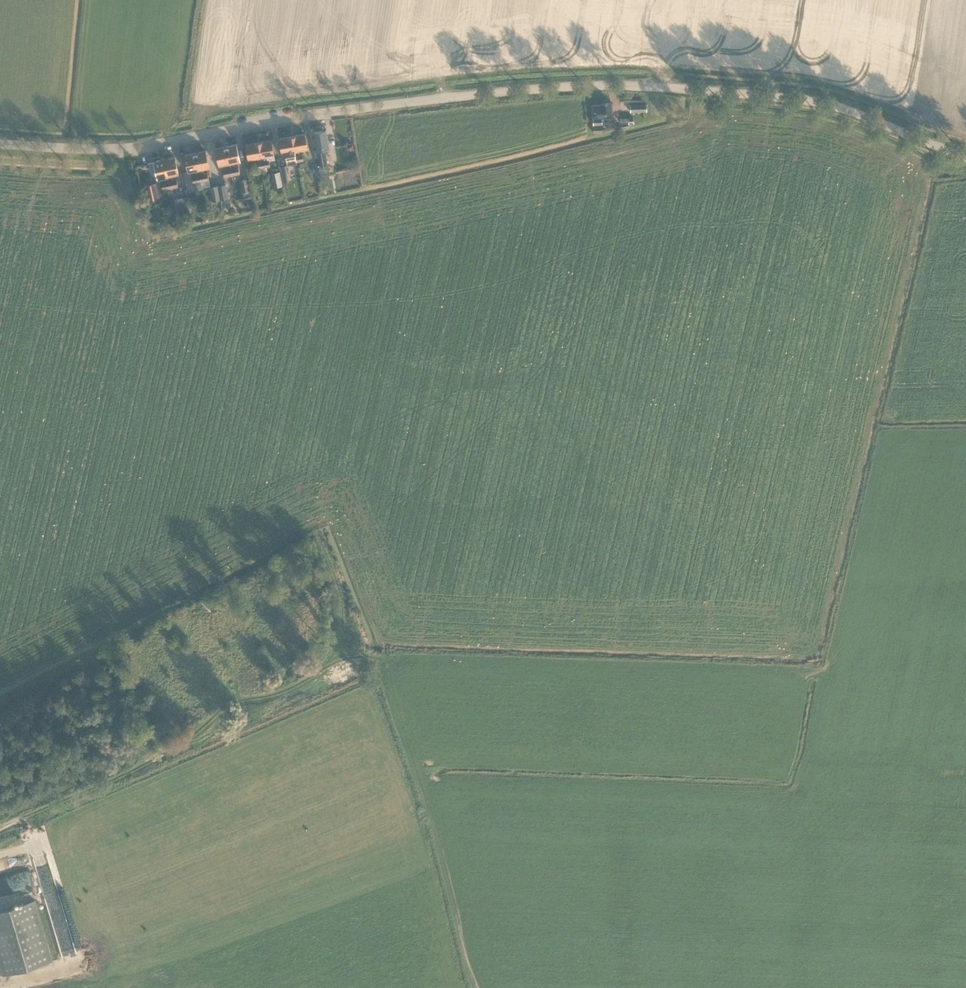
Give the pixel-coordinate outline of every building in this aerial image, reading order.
[(602,116),(612,115),(611,101),(601,102),(601,103),(592,104),(593,116),(593,123),(602,123),(602,116)] [(647,110),(647,102),(630,103),(631,111),(647,110)] [(314,130),(320,164),(318,164),(320,177),(330,176),(328,163),(325,147),(329,146),(326,128),(314,130)] [(305,132),(292,134),(297,163),(297,162),(297,160),(304,159),(303,152),(299,153),(298,149),(308,147),(305,132)] [(287,164),(297,163),(292,134),(280,137),(282,152),(285,151),(287,164)] [(272,138),(259,140),(263,166),(270,165),(269,160),(276,159),(275,155),(274,153),(272,138)] [(263,166),(259,140),(246,143),(249,158),(258,156),(259,160),(255,161),(256,167),(263,166)] [(237,143),(226,145),(232,174),(240,172),(238,164),(233,165),(233,161),(241,160),(237,143)] [(232,174),(226,145),(216,147),(219,164),(227,163),(228,167),(223,168),(224,175),(232,174)] [(206,149),(195,151),(203,187),(202,184),(210,182),(208,171),(203,172),(202,168),(210,166),(206,149)] [(194,189),(203,187),(195,151),(185,153),(189,171),(192,170),(193,174),(192,174),(194,182),(193,183),(194,189)] [(165,158),(171,187),(178,185),(177,177),(172,178),(171,174),(179,173),(175,155),(165,158)] [(163,188),(171,187),(165,158),(154,160),(158,177),(165,176),(166,179),(161,180),(163,188)] [(358,185),(355,169),(336,172),(338,188),(358,185)] [(273,172),(275,185),(283,184),(280,171),(273,172)] [(240,180),(243,190),(250,189),(248,178),(240,180)] [(144,183),(148,198),(160,194),(156,180),(144,183)] [(218,184),(221,198),(228,197),(226,182),(218,184)] [(212,200),(221,198),(218,184),(209,185),(212,200)] [(178,215),(191,213),(187,195),(174,197),(178,215)] [(167,212),(175,210),(173,203),(165,204),(167,212)] [(0,909),(0,964),(3,974),(53,959),(35,898),(0,909)] [(3,974),(7,987),(61,987),(53,959),(3,974)]
